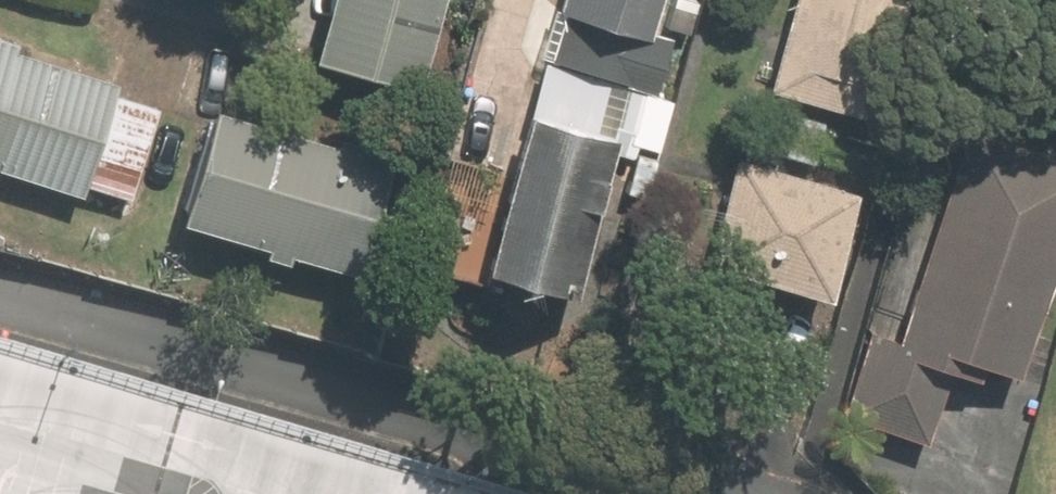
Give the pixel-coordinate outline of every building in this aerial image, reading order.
[(451,0),(335,0),(323,53),(432,79),(451,0)] [(650,86),(657,60),(674,65),(683,32),(660,26),(667,0),(575,0),(558,61),(650,86)] [(776,83),(883,113),(915,0),(799,0),(776,83)] [(92,178),(135,191),(163,101),(119,88),(124,72),(0,33),(0,159),(89,186),(92,178)] [(650,86),(558,61),(491,257),(580,283),(619,150),(662,162),(681,95),(650,86)] [(184,206),(275,237),(272,245),(299,254),(302,246),(362,267),(405,142),(348,123),(345,133),(224,92),(184,206)] [(1055,280),(1055,145),(976,118),(902,334),(883,327),(855,408),(933,435),(959,359),(985,367),(991,350),(1028,362),(1055,280)] [(865,180),(746,151),(721,255),(840,284),(865,180)] [(0,340),(0,493),(540,493),(0,340)]
